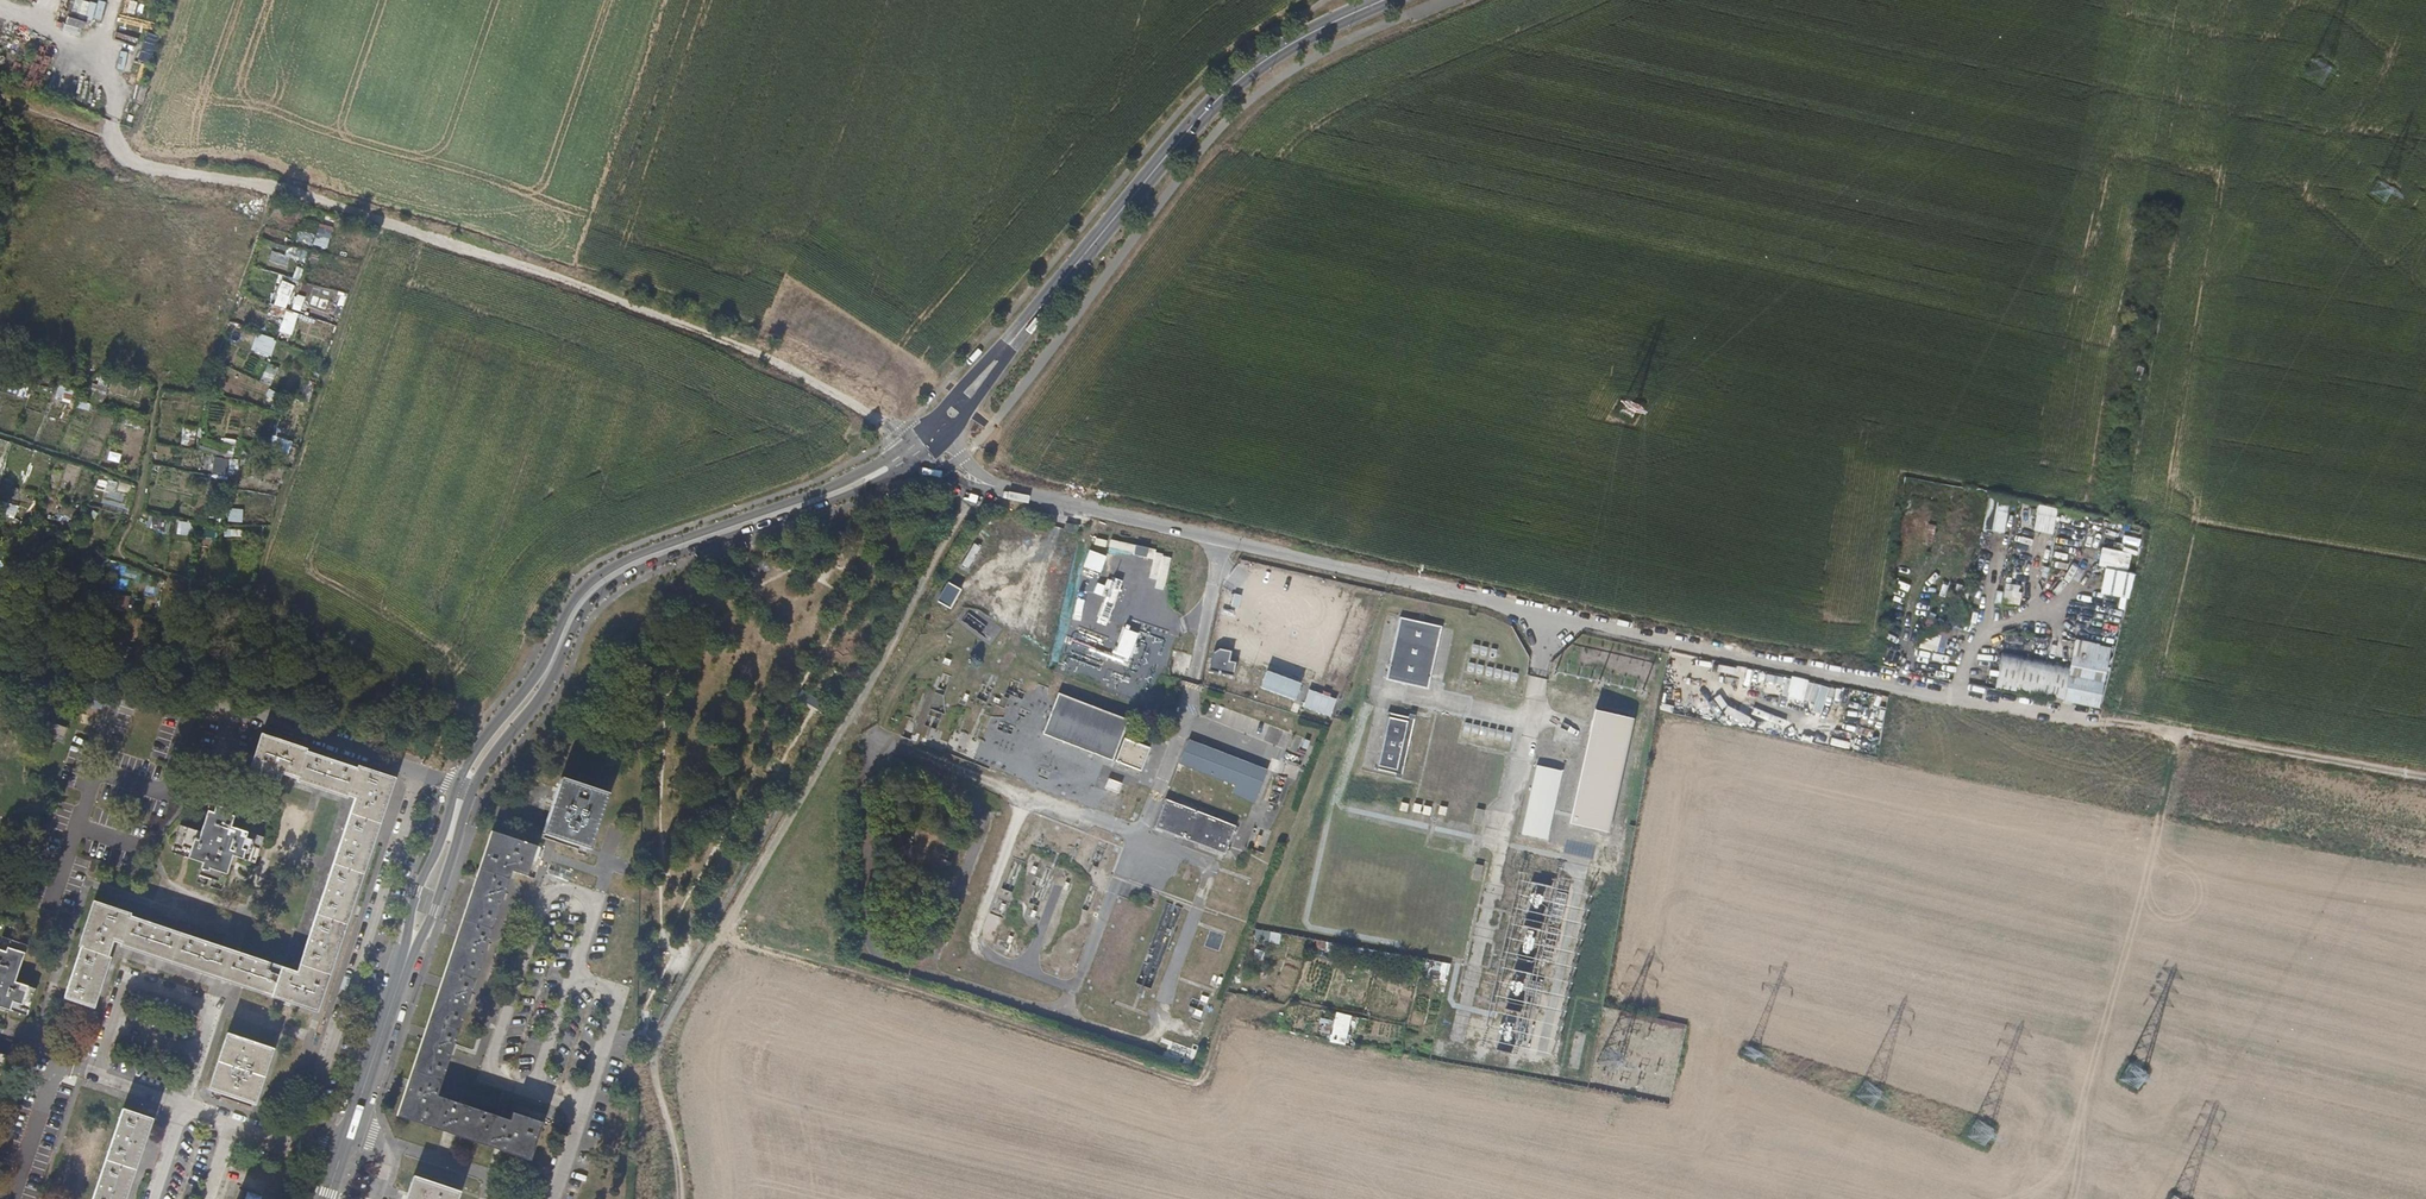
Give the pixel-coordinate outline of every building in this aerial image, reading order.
[(150,63),(158,38),(147,34),(139,59),(150,63)] [(303,315),(297,328),(328,342),(334,328),(303,315)] [(293,331),(288,344),(310,353),(315,341),(293,331)] [(270,386),(277,368),(267,364),(261,383),(270,386)] [(1985,533),(2006,534),(2008,499),(1987,498),(1985,533)] [(15,518),(18,507),(0,503),(0,514),(15,518)] [(2039,507),(2033,533),(2052,537),(2057,511),(2039,507)] [(242,522),(242,511),(230,510),(229,521),(242,522)] [(176,535),(194,537),(196,524),(178,522),(176,535)] [(1078,525),(1067,523),(1066,530),(1077,532),(1078,525)] [(975,545),(963,564),(969,567),(981,548),(975,545)] [(2096,570),(2126,573),(2128,554),(2098,551),(2096,570)] [(949,583),(938,602),(949,608),(961,590),(949,583)] [(2120,605),(2121,592),(2103,590),(2101,602),(2120,605)] [(2060,605),(2072,609),(2076,598),(2064,593),(2060,605)] [(117,596),(117,608),(128,609),(128,597),(117,596)] [(2092,604),(2088,617),(2107,622),(2111,609),(2092,604)] [(1439,626),(1397,617),(1383,680),(1426,688),(1439,626)] [(1921,651),(1947,653),(1949,629),(1938,628),(1938,619),(1923,618),(1921,651)] [(1993,690),(2098,708),(2108,649),(2072,642),(2068,666),(2000,654),(1993,690)] [(1186,662),(1177,660),(1174,673),(1183,675),(1186,662)] [(1301,684),(1267,671),(1261,688),(1295,700),(1301,684)] [(1302,710),(1330,719),(1336,700),(1308,691),(1302,710)] [(1057,693),(1042,733),(1112,760),(1127,720),(1057,693)] [(1206,717),(1244,731),(1249,718),(1211,704),(1206,717)] [(1635,719),(1595,710),(1570,824),(1610,832),(1635,719)] [(1412,720),(1387,715),(1376,771),(1400,777),(1412,720)] [(68,730),(49,724),(44,740),(46,740),(45,743),(50,744),(51,741),(63,745),(68,730)] [(1149,747),(1124,737),(1115,761),(1140,770),(1149,747)] [(272,739),(261,774),(288,783),(291,774),(364,799),(306,974),(103,907),(73,999),(101,1008),(122,944),(325,1010),(343,955),(361,902),(377,851),(392,807),(401,781),(272,739)] [(1266,771),(1187,740),(1179,762),(1234,784),(1231,795),(1253,803),(1266,771)] [(1562,773),(1536,768),(1522,836),(1547,842),(1562,773)] [(1120,783),(1108,778),(1105,787),(1117,792),(1120,783)] [(607,796),(564,782),(557,805),(547,837),(590,851),(607,796)] [(277,790),(266,787),(263,797),(274,800),(277,790)] [(237,807),(213,799),(201,835),(178,827),(168,854),(200,865),(194,884),(221,893),(233,859),(254,866),(263,841),(231,829),(237,807)] [(1241,827),(1170,800),(1159,829),(1230,856),(1241,827)] [(1484,811),(1476,809),(1473,826),(1481,827),(1484,811)] [(537,852),(534,851),(514,843),(493,836),(479,879),(460,935),(442,989),(425,1040),(409,1089),(401,1113),(400,1116),(402,1116),(465,1137),(511,1152),(529,1157),(541,1123),(514,1114),(511,1121),(447,1099),(442,1097),(438,1096),(513,874),(528,879),(531,870),(537,852)] [(1482,866),(1475,864),(1472,880),(1479,882),(1482,866)] [(1274,943),(1275,936),(1255,933),(1254,940),(1274,943)] [(27,1017),(36,990),(14,983),(26,947),(1,939),(0,942),(0,1009),(27,1017)] [(1335,1013),(1333,1022),(1319,1020),(1315,1040),(1346,1046),(1351,1017),(1335,1013)] [(271,1050),(228,1036),(211,1091),(253,1104),(271,1050)] [(93,1198),(123,1198),(150,1119),(122,1110),(93,1198)] [(416,1178),(410,1198),(456,1198),(458,1192),(416,1178)]
